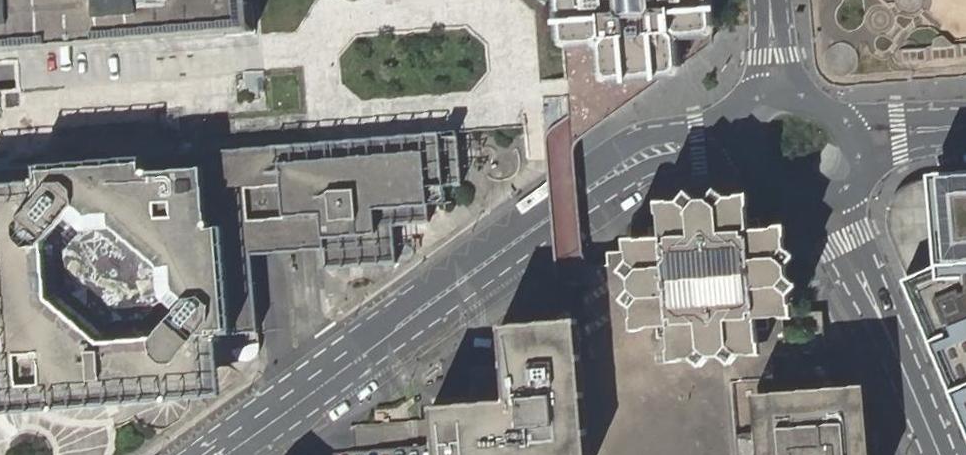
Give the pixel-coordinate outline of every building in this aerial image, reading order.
[(255,32),(253,0),(0,0),(0,53),(255,32)] [(605,75),(610,79),(675,73),(680,68),(677,36),(709,33),(714,27),(711,0),(561,0),(564,41),(570,45),(602,42),(605,75)] [(814,60),(816,69),(820,75),(824,80),(830,84),(838,87),(847,88),(965,78),(965,0),(809,0),(814,60)] [(428,188),(463,184),(457,130),(0,168),(0,366),(52,410),(170,400),(220,336),(220,335),(258,331),(253,254),(269,253),(303,250),(324,248),(325,269),(397,262),(395,225),(430,222),(428,188)] [(932,179),(917,181),(908,185),(901,189),(894,197),(889,207),(887,215),(887,224),(888,233),(909,280),(965,415),(965,176),(932,179)] [(749,205),(661,212),(663,238),(638,240),(639,251),(635,251),(640,317),(644,317),(645,327),(659,326),(659,337),(672,337),(673,350),(683,350),(684,354),(750,349),(749,344),(760,344),(759,330),(771,329),(771,318),(783,317),(777,228),(751,230),(749,205)] [(437,454),(590,454),(582,359),(579,318),(501,324),(508,400),(433,406),(435,433),(437,454)] [(867,385),(766,393),(765,379),(733,382),(739,451),(739,454),(873,454),(867,385)]
